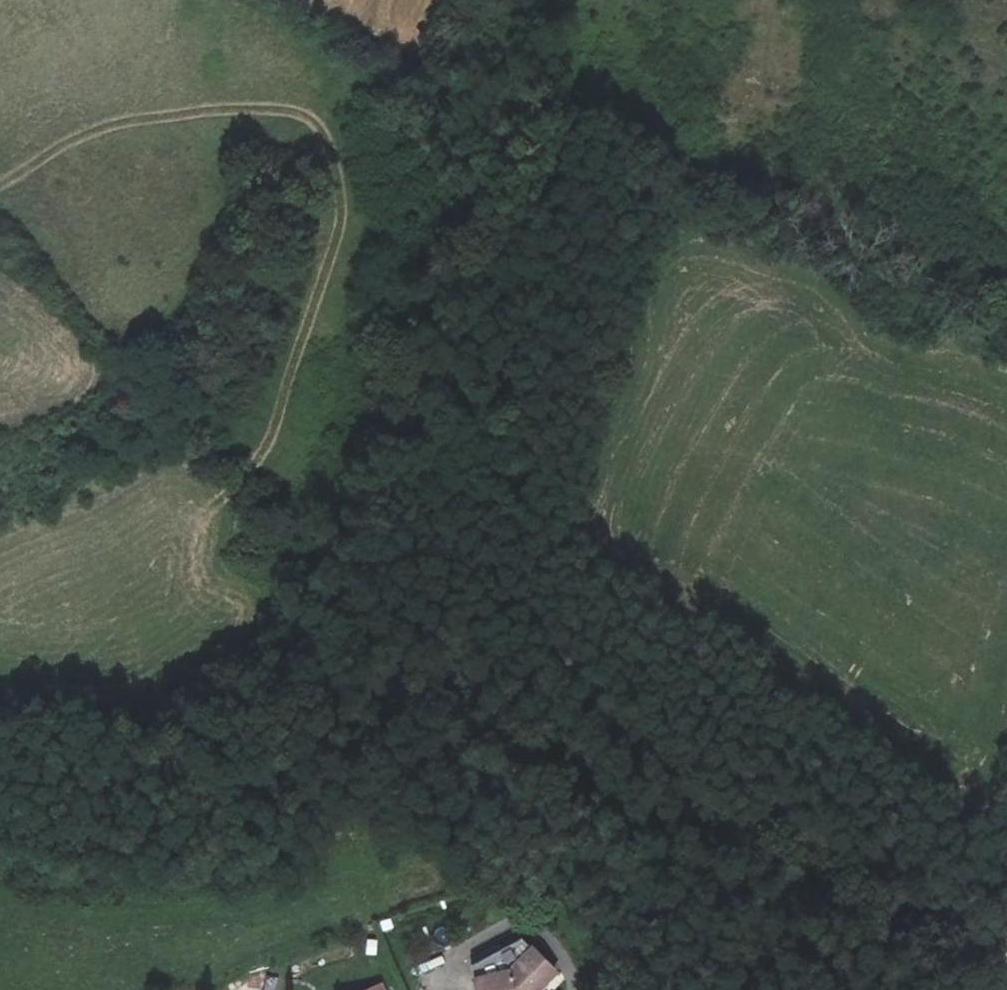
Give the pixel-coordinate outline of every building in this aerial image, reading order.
[(476,982),(480,989),(534,989),(555,971),(533,948),(511,969),(476,982)]
